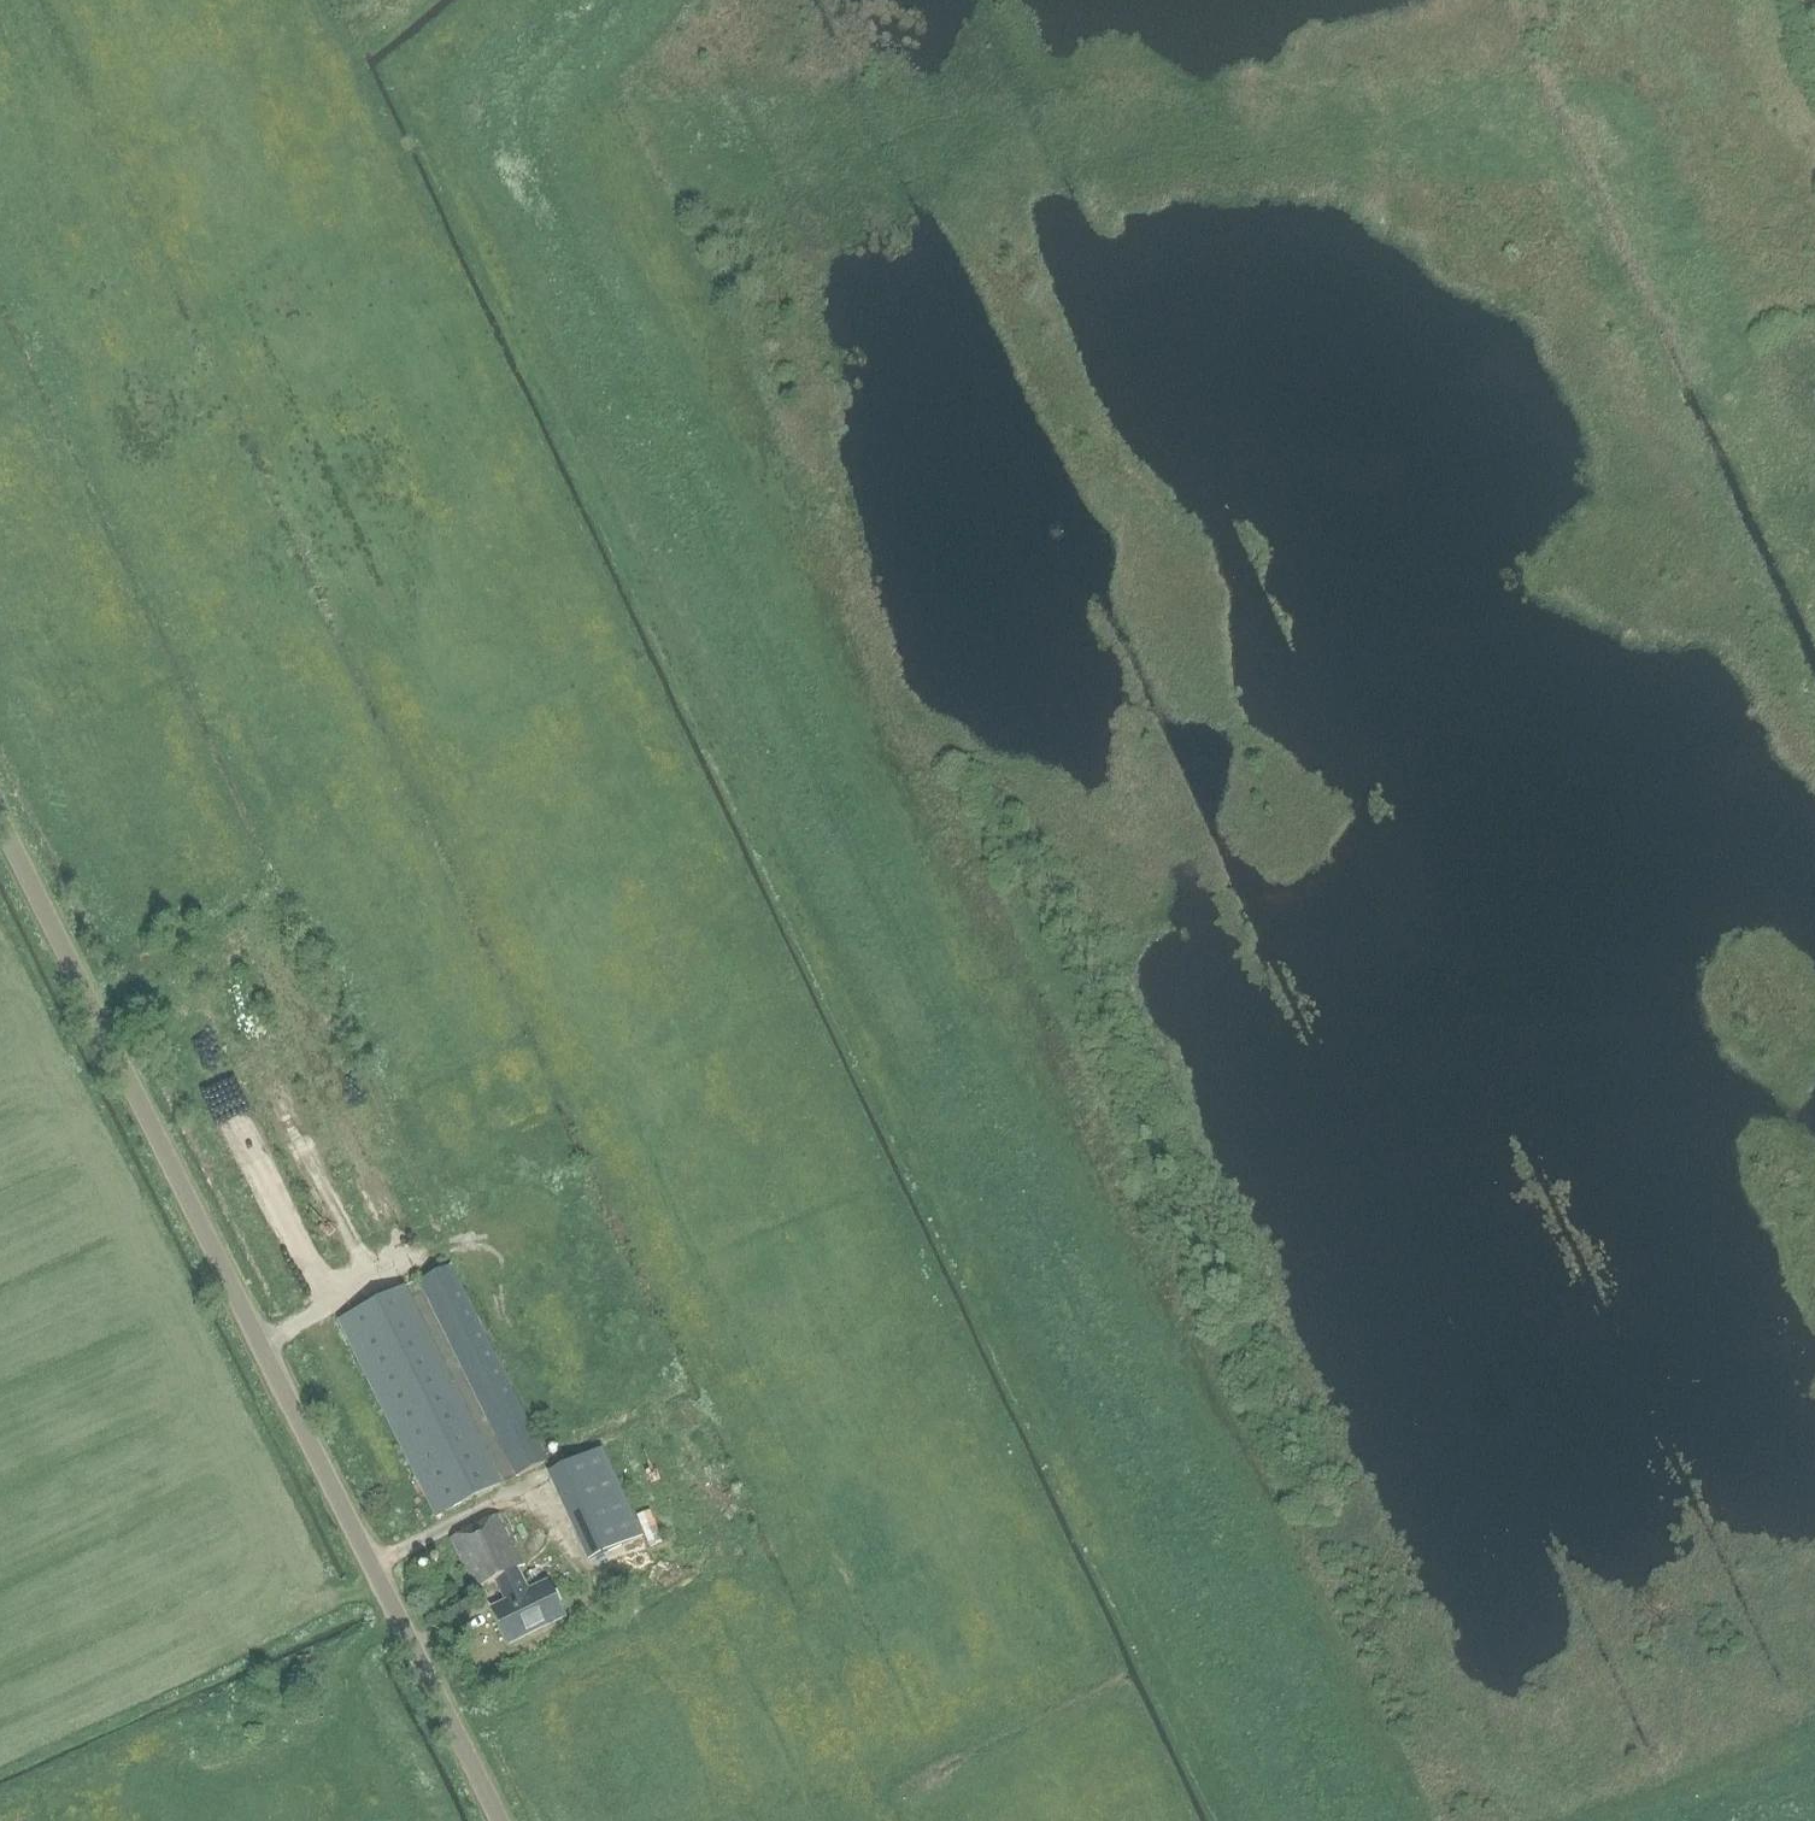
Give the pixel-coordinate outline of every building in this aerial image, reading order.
[(228,1059),(217,1063),(226,1089),(236,1086),(228,1059)] [(418,1283),(495,1438),(515,1479),(547,1463),(450,1267),(418,1283)] [(505,1484),(407,1288),(339,1322),(438,1518),(505,1484)] [(643,1536),(602,1449),(547,1474),(589,1562),(643,1536)] [(499,1581),(516,1572),(522,1568),(498,1518),(448,1543),(473,1594),(499,1581)] [(516,1572),(499,1581),(510,1602),(492,1611),(509,1647),(562,1620),(545,1585),(527,1594),(516,1572)]
